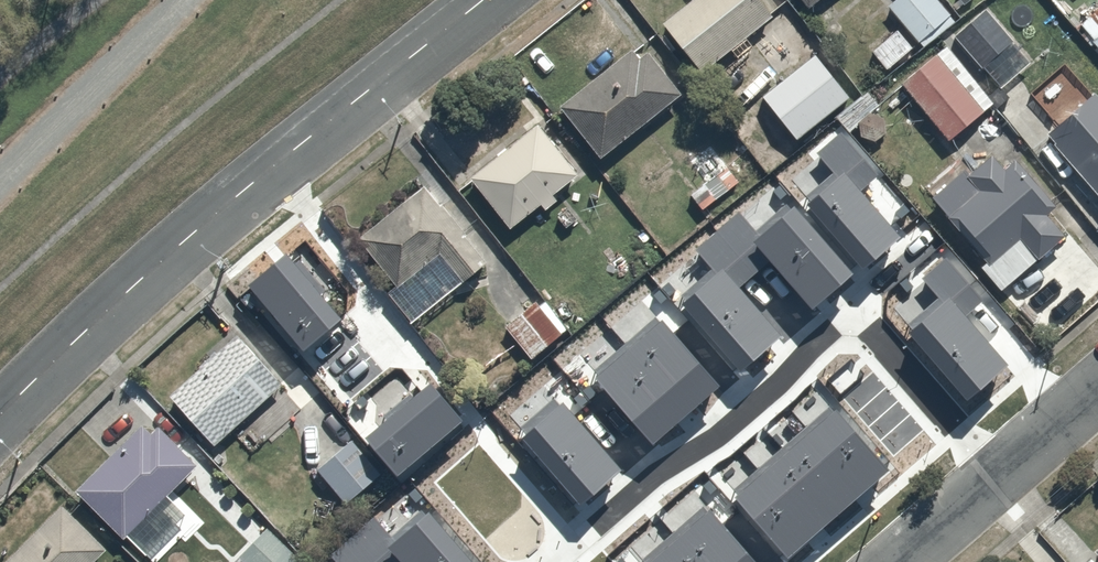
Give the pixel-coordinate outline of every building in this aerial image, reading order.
[(670,63),(739,11),(730,0),(657,0),(635,17),(670,63)] [(938,0),(884,0),(879,4),(893,20),(861,48),(883,72),(950,13),(938,0)] [(977,3),(945,30),(975,65),(1007,38),(977,3)] [(1097,21),(1084,5),(1067,20),(1097,56),(1097,21)] [(527,96),(569,147),(643,87),(601,35),(527,96)] [(812,45),(752,92),(789,139),(849,92),(812,45)] [(929,49),(891,81),(964,167),(1002,135),(929,49)] [(878,107),(861,87),(830,115),(847,134),(878,107)] [(1083,206),(1097,193),(1097,134),(1062,95),(1018,135),(1083,206)] [(435,176),(474,222),(542,165),(503,119),(435,176)] [(919,206),(961,257),(990,234),(1003,250),(1035,224),(980,157),(919,206)] [(320,234),(355,282),(407,245),(429,275),(452,258),(395,180),(320,234)] [(764,189),(733,221),(765,252),(796,219),(764,189)] [(828,287),(869,334),(928,282),(887,236),(828,287)] [(249,292),(303,358),(355,316),(302,250),(249,292)] [(700,325),(779,417),(813,388),(827,405),(857,379),(764,271),(700,325)] [(541,294),(498,328),(526,365),(569,331),(541,294)] [(137,391),(182,438),(248,374),(203,328),(137,391)] [(624,373),(607,355),(560,398),(576,417),(624,373)] [(478,360),(436,360),(436,390),(478,390),(478,360)] [(658,435),(727,515),(777,472),(709,392),(658,435)] [(444,432),(423,411),(389,446),(410,467),(444,432)] [(48,488),(94,532),(161,461),(115,418),(48,488)] [(346,438),(306,470),(335,505),(375,473),(346,438)] [(688,551),(626,472),(576,511),(615,561),(640,561),(644,559),(646,561),(673,561),(688,551)] [(73,543),(30,502),(0,532),(0,561),(54,561),(73,543)] [(257,521),(228,554),(237,561),(295,561),(300,556),(258,520),(257,521)] [(1076,561),(1097,561),(1097,521),(1065,549),(1076,561)] [(386,561),(427,561),(439,549),(417,529),(386,561)] [(542,537),(513,561),(564,561),(542,537)]
